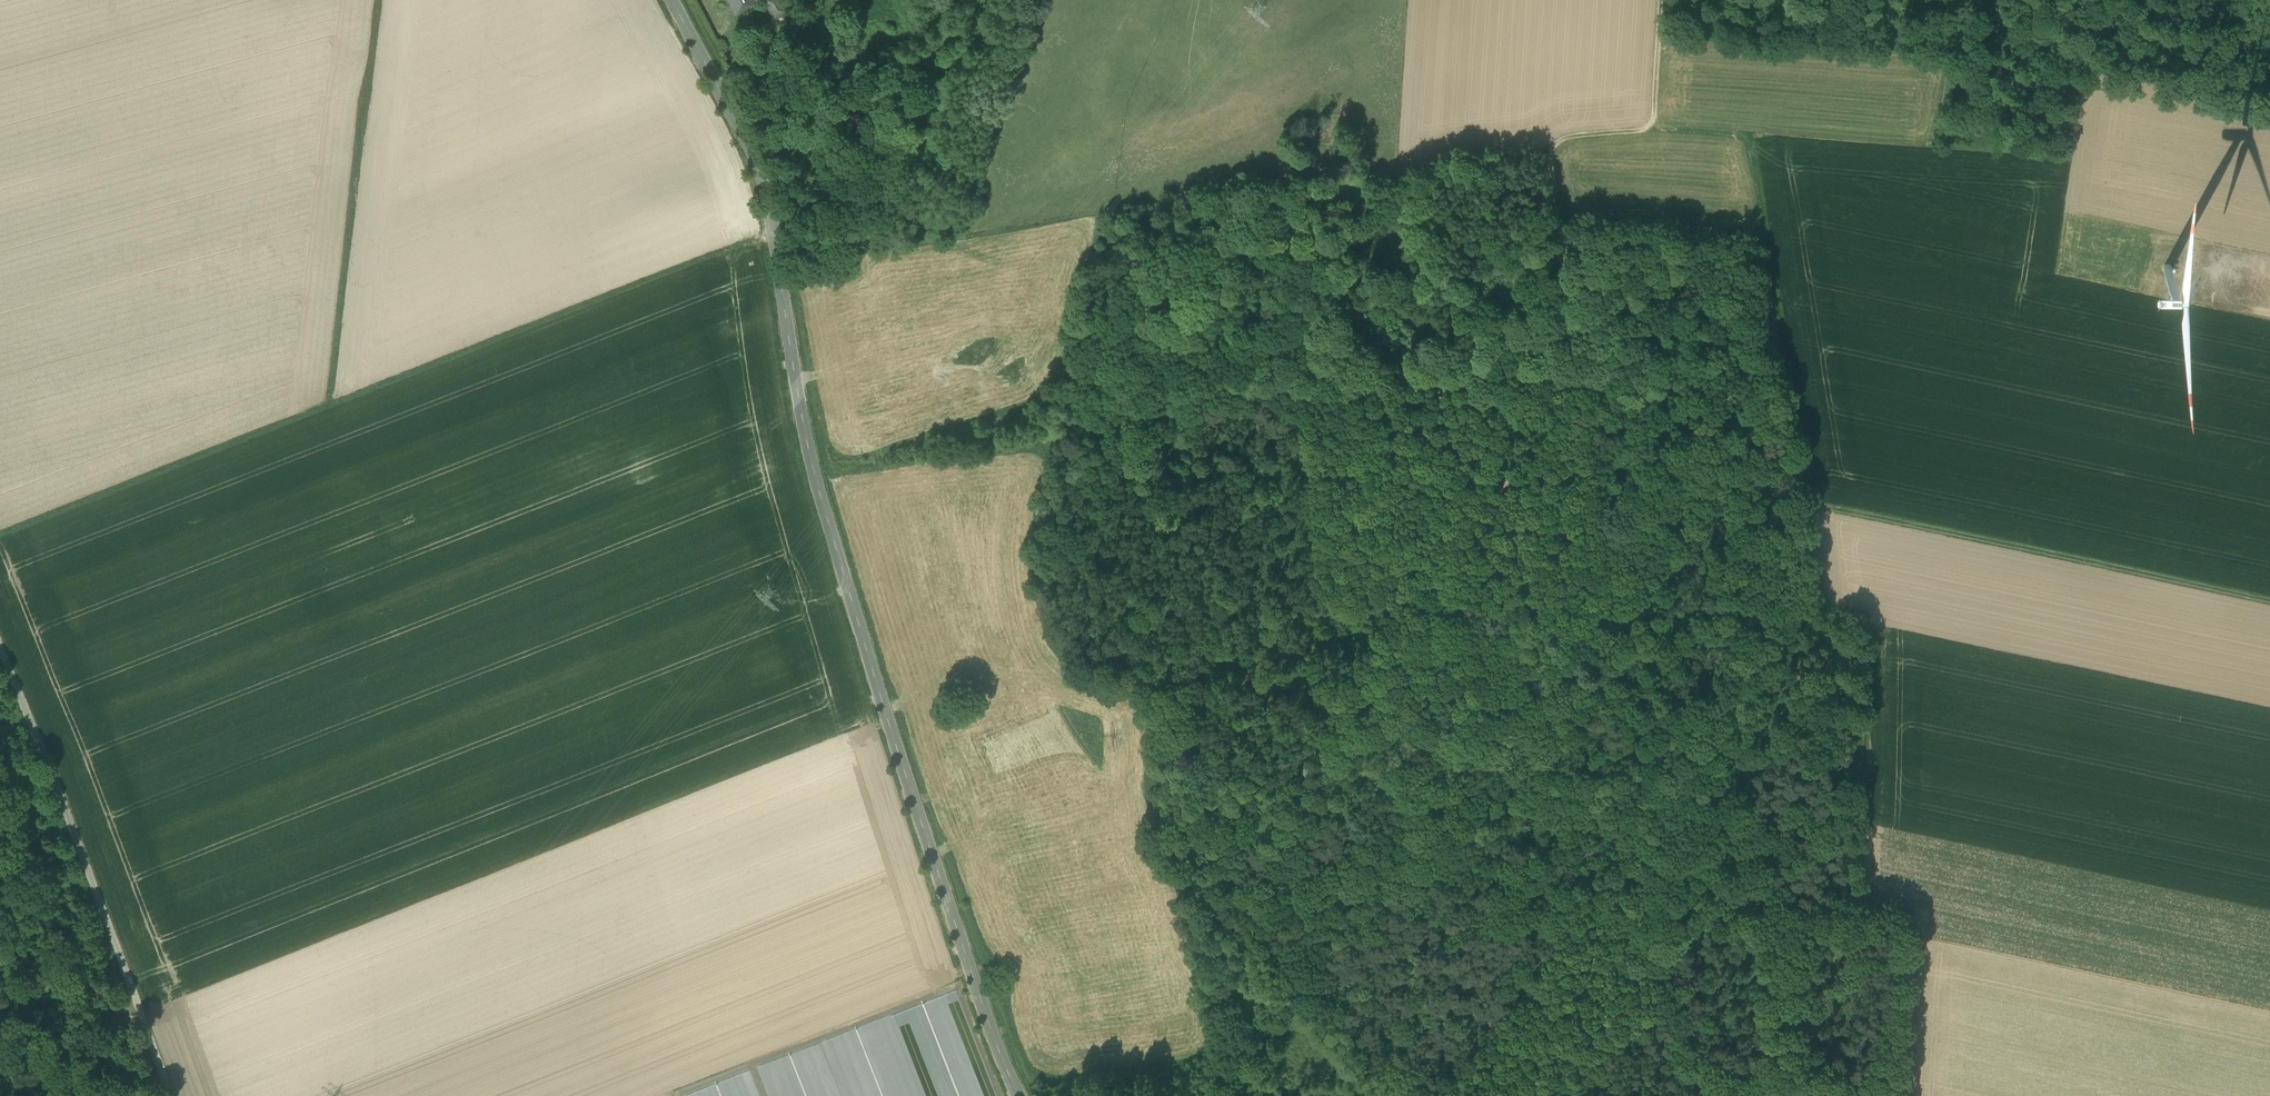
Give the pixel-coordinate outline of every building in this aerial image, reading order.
[(737,13),(760,0),(730,0),(737,13)] [(775,0),(765,0),(775,19),(783,14),(775,0)] [(781,0),(775,0),(783,14),(788,12),(781,0)] [(1181,737),(1166,740),(1167,744),(1172,744),(1173,751),(1183,749),(1181,737)]
